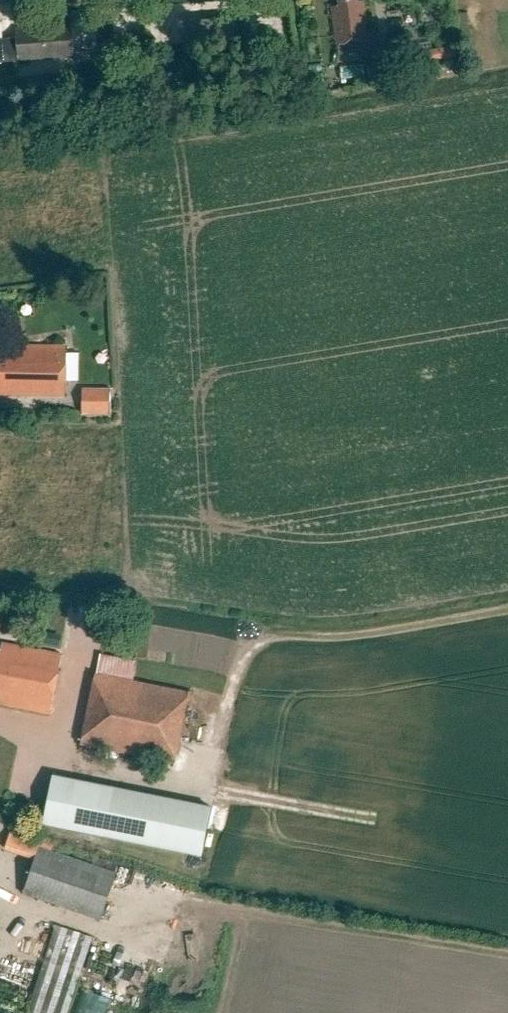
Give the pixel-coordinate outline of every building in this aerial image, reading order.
[(330,6),(336,54),(368,49),(361,1),(354,2),(354,0),(335,0),(336,5),(330,6)] [(73,56),(71,25),(14,29),(14,37),(0,38),(0,61),(73,56)] [(458,45),(403,54),(404,64),(460,55),(458,45)] [(394,55),(366,58),(368,79),(396,76),(394,55)] [(279,63),(265,65),(266,78),(281,76),(279,63)] [(65,396),(65,346),(17,346),(17,349),(0,349),(0,396),(65,396)] [(110,414),(110,389),(98,389),(98,397),(82,397),(82,413),(110,414)] [(3,644),(1,654),(0,654),(0,705),(50,714),(61,656),(3,644)] [(189,693),(95,674),(81,743),(175,762),(189,693)] [(212,806),(53,774),(43,824),(202,856),(212,806)] [(40,845),(23,893),(102,920),(118,872),(40,845)] [(28,1012),(69,1012),(94,937),(57,925),(28,1012)] [(76,1012),(105,1012),(110,996),(83,988),(76,1012)]
